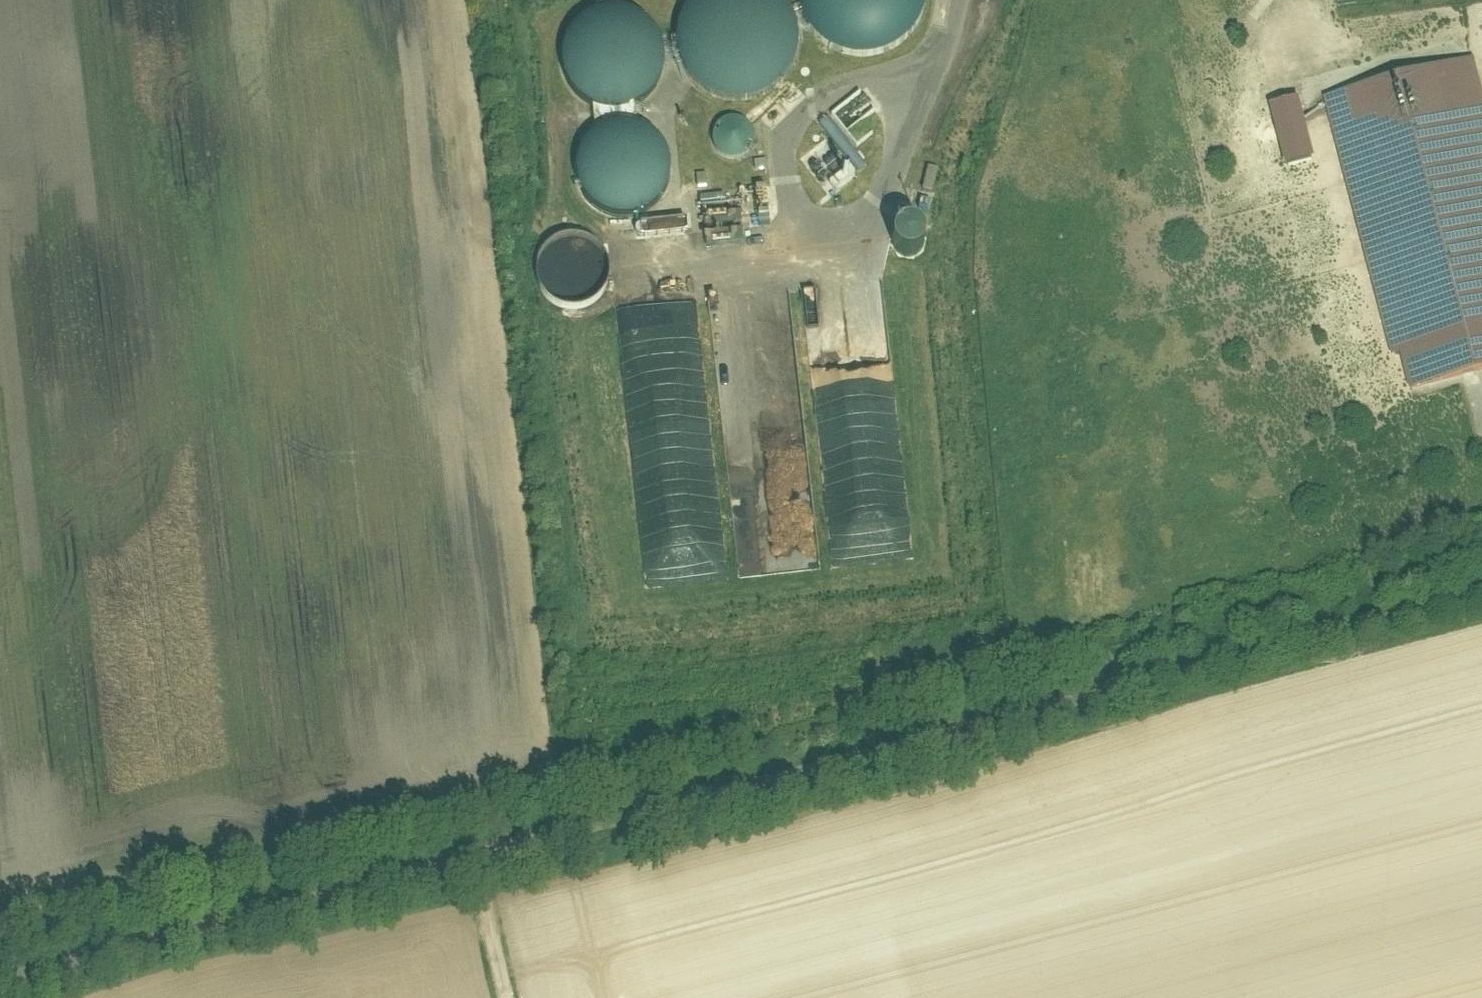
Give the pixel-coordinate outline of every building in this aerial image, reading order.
[(761,0),(684,0),(676,21),(677,29),(687,33),(683,44),(685,88),(721,100),(770,97),(790,42),(789,35),(763,26),(761,0)] [(818,11),(842,2),(841,0),(813,0),(818,11)] [(642,42),(634,18),(601,10),(563,23),(555,55),(573,59),(575,66),(570,86),(576,104),(606,111),(645,98),(649,79),(644,64),(637,62),(642,42)] [(1330,96),(1396,353),(1402,352),(1412,389),(1481,372),(1481,58),(1330,96)] [(863,164),(842,133),(874,111),(859,90),(844,100),(832,82),(807,99),(812,106),(818,102),(830,120),(821,127),(833,145),(807,162),(825,189),(863,164)] [(1303,101),(1274,108),(1289,164),(1317,157),(1303,101)] [(720,162),(754,150),(741,116),(707,128),(720,162)] [(606,142),(637,143),(638,128),(606,128),(606,142)] [(920,191),(933,193),(936,170),(923,168),(920,191)] [(640,177),(601,176),(601,188),(583,188),(583,213),(652,215),(653,183),(640,183),(640,177)] [(743,203),(726,204),(725,195),(696,196),(697,227),(725,225),(726,241),(745,240),(743,203)] [(924,252),(923,228),(884,229),(885,254),(924,252)] [(541,282),(563,313),(607,282),(573,234),(536,261),(548,277),(541,282)]
